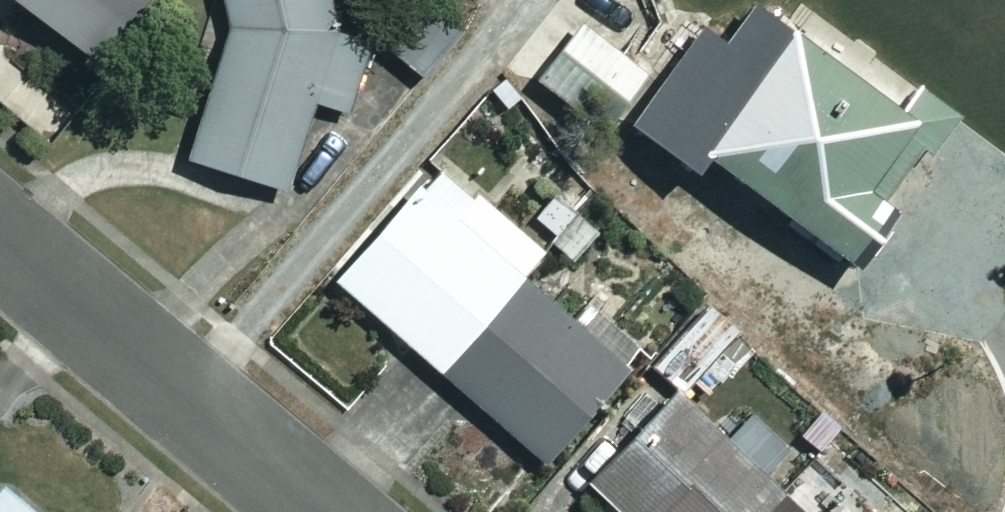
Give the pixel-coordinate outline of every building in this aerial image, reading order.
[(106,73),(162,0),(11,0),(106,73)] [(346,40),(340,0),(231,0),(236,41),(197,169),(295,199),(323,107),(353,117),(374,49),(346,40)] [(872,286),(916,229),(893,211),(933,158),(942,166),(970,129),(824,17),(801,47),(765,19),(737,55),(712,36),(639,131),(711,186),(722,171),(872,286)] [(654,86),(588,32),(542,87),(608,141),(654,86)] [(347,290),(552,471),(649,357),(596,310),(579,328),(506,264),(527,241),(450,173),(347,290)] [(575,188),(538,226),(580,268),(618,230),(575,188)] [(710,314),(654,372),(686,403),(742,345),(710,314)] [(679,406),(597,491),(619,511),(790,511),(679,406)] [(11,495),(0,508),(0,511),(31,511),(11,495)]
